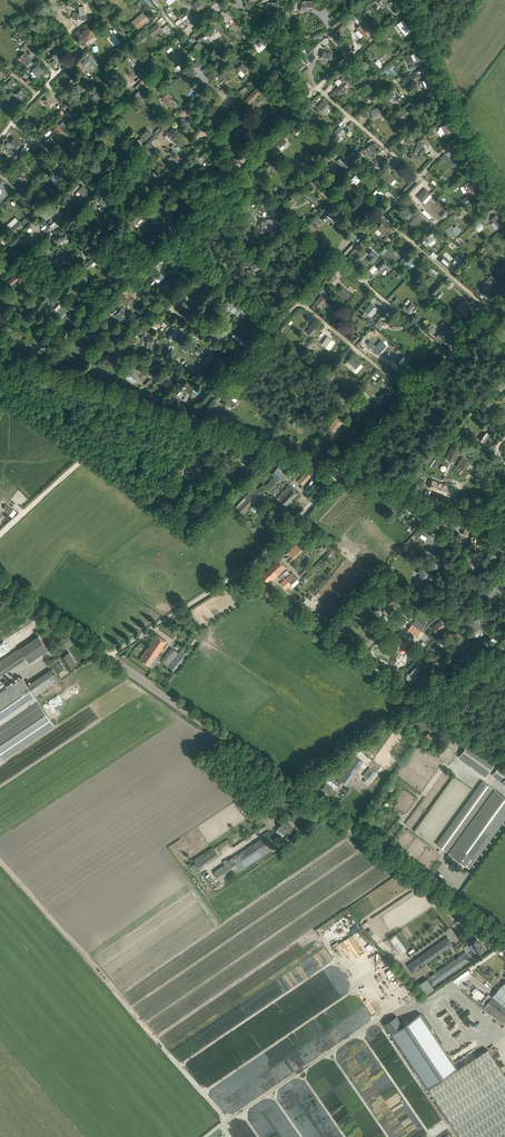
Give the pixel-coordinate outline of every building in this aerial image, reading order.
[(301,0),(301,6),(306,7),(306,9),(313,9),(313,7),(316,7),(316,3),(313,3),(313,1),(301,0)] [(390,9),(395,5),(390,0),(380,0),(390,9)] [(198,1),(193,4),(196,9),(202,5),(198,1)] [(367,9),(360,16),(364,20),(371,13),(367,9)] [(140,22),(138,23),(137,22),(134,24),(140,31),(143,29),(141,26),(149,19),(146,17),(144,19),(142,17),(139,20),(140,22)] [(43,19),(34,27),(39,33),(44,30),(45,31),(50,27),(43,19)] [(403,20),(397,24),(404,34),(410,30),(403,20)] [(148,31),(153,37),(162,29),(157,23),(148,31)] [(357,29),(367,38),(371,34),(361,24),(357,29)] [(213,27),(202,36),(205,40),(217,32),(213,27)] [(51,28),(46,32),(49,36),(54,32),(51,28)] [(111,32),(109,34),(112,38),(116,43),(116,44),(118,46),(121,43),(113,34),(114,33),(111,29),(110,30),(111,32)] [(255,43),(259,47),(263,44),(265,46),(269,42),(268,40),(263,35),(255,43)] [(236,41),(241,45),(245,40),(240,36),(236,41)] [(57,41),(61,46),(65,43),(61,38),(57,41)] [(50,48),(54,53),(61,46),(58,42),(50,48)] [(182,48),(175,53),(182,61),(188,56),(182,48)] [(330,59),(332,53),(322,50),(320,56),(323,57),(323,59),(327,59),(327,58),(330,59)] [(131,51),(127,55),(136,64),(140,60),(136,57),(135,58),(133,56),(135,55),(131,51)] [(410,57),(409,57),(410,61),(411,60),(413,63),(419,60),(414,51),(408,53),(410,57)] [(306,57),(310,61),(315,57),(312,52),(306,57)] [(19,57),(26,65),(31,61),(25,53),(19,57)] [(89,63),(95,68),(98,64),(90,56),(83,63),(86,66),(89,63)] [(300,61),(296,65),(300,69),(304,65),(300,61)] [(367,61),(355,65),(357,70),(369,66),(367,61)] [(242,62),(235,68),(239,73),(241,70),(245,75),(250,71),(242,62)] [(31,70),(36,76),(45,69),(39,63),(31,70)] [(396,74),(392,70),(394,67),(391,64),(386,70),(394,77),(396,74)] [(295,76),(285,65),(278,71),(281,74),(285,71),(292,79),(295,76)] [(192,66),(185,72),(191,79),(198,73),(192,66)] [(206,67),(202,70),(207,75),(211,72),(206,67)] [(373,81),(377,83),(380,77),(373,73),(371,76),(375,78),(373,81)] [(421,83),(420,83),(422,87),(423,86),(424,89),(430,87),(426,77),(420,79),(421,83)] [(5,85),(9,88),(15,81),(11,78),(5,85)] [(77,84),(76,86),(82,93),(88,86),(84,82),(82,84),(80,82),(78,84),(78,83),(77,84)] [(155,86),(161,93),(164,90),(158,83),(155,86)] [(334,91),(339,96),(347,88),(342,83),(334,91)] [(15,93),(21,100),(27,93),(21,87),(15,93)] [(245,87),(239,92),(242,96),(249,91),(245,87)] [(244,100),(249,104),(259,94),(255,89),(244,100)] [(90,96),(92,98),(94,100),(95,100),(97,103),(102,98),(95,90),(90,96)] [(393,91),(385,97),(389,101),(392,98),(397,103),(399,101),(401,104),(404,101),(400,97),(399,98),(393,91)] [(168,106),(169,105),(172,108),(176,104),(167,93),(162,98),(166,102),(165,103),(168,106)] [(42,100),(50,108),(56,102),(48,95),(42,100)] [(201,95),(193,101),(196,104),(197,103),(203,98),(201,95)] [(441,107),(438,109),(440,113),(446,109),(439,96),(434,99),(436,102),(437,101),(441,107)] [(317,107),(324,113),(331,106),(324,100),(317,107)] [(379,107),(370,110),(372,117),(381,114),(379,107)] [(396,115),(402,122),(410,114),(404,108),(396,115)] [(54,129),(60,135),(65,130),(64,128),(68,124),(64,120),(54,129)] [(291,129),(295,134),(303,126),(300,123),(299,121),(291,129)] [(445,135),(446,136),(452,134),(448,123),(442,126),(439,128),(442,136),(445,135)] [(235,130),(243,139),(248,133),(241,125),(235,130)] [(336,137),(338,139),(345,131),(340,126),(332,134),(336,137)] [(139,135),(145,141),(153,134),(147,127),(139,135)] [(164,136),(169,142),(179,132),(174,127),(164,136)] [(274,144),(278,149),(287,141),(282,136),(274,144)] [(9,142),(17,149),(22,144),(13,137),(9,142)] [(363,150),(367,156),(379,149),(376,142),(363,150)] [(170,146),(173,149),(168,153),(177,161),(184,153),(173,143),(170,146)] [(118,149),(130,154),(132,150),(120,145),(118,149)] [(138,156),(142,159),(149,153),(145,149),(138,156)] [(410,159),(416,161),(416,159),(418,160),(420,159),(421,157),(424,151),(419,149),(417,155),(412,153),(411,153),(410,153),(409,154),(409,155),(411,156),(410,159)] [(12,160),(16,163),(21,157),(20,156),(23,152),(20,150),(12,160)] [(194,157),(200,164),(207,158),(202,153),(199,156),(197,154),(194,157)] [(452,160),(457,166),(463,160),(457,154),(452,160)] [(173,165),(176,162),(170,156),(167,159),(173,165)] [(336,161),(345,170),(350,165),(340,156),(336,161)] [(265,162),(267,164),(265,166),(269,169),(271,167),(273,169),(276,165),(274,163),(276,161),(272,158),(270,160),(268,159),(265,162)] [(100,173),(102,174),(105,165),(98,163),(96,170),(101,171),(100,173)] [(400,164),(396,167),(402,172),(405,169),(400,164)] [(54,176),(60,182),(67,175),(62,169),(54,176)] [(381,176),(390,183),(394,178),(386,171),(381,176)] [(350,180),(356,185),(362,179),(355,173),(350,180)] [(179,175),(171,182),(177,188),(177,187),(180,190),(183,186),(181,184),(184,180),(179,175)] [(16,178),(24,187),(26,185),(19,176),(16,178)] [(466,184),(463,186),(466,192),(470,190),(472,195),(477,192),(470,180),(466,183),(466,184)] [(10,192),(1,183),(0,184),(0,196),(3,199),(10,192)] [(126,188),(123,191),(128,197),(137,190),(132,184),(129,186),(128,185),(126,187),(126,188)] [(77,191),(86,199),(92,193),(83,185),(77,191)] [(372,193),(375,196),(377,193),(382,197),(380,199),(382,202),(386,197),(383,194),(385,193),(380,189),(378,190),(376,188),(372,193)] [(417,197),(422,202),(430,193),(425,188),(417,197)] [(97,200),(97,201),(97,202),(98,203),(99,204),(100,204),(101,205),(98,207),(101,211),(104,209),(103,208),(108,204),(102,196),(97,200)] [(307,200),(315,206),(318,202),(311,196),(307,200)] [(404,216),(408,219),(415,212),(407,205),(404,209),(408,212),(404,216)] [(489,221),(500,211),(496,206),(485,216),(489,221)] [(143,216),(147,212),(142,207),(138,211),(143,216)] [(163,215),(165,217),(169,221),(176,215),(172,211),(171,212),(169,210),(163,215)] [(333,222),(336,219),(329,212),(322,219),(325,222),(329,219),(332,222),(332,223),(333,222)] [(129,220),(134,225),(142,218),(138,213),(129,220)] [(410,223),(414,227),(424,218),(420,213),(410,223)] [(491,219),(494,221),(491,224),(495,230),(499,227),(499,228),(504,224),(496,215),(491,219)] [(435,217),(431,220),(437,226),(441,222),(435,217)] [(260,230),(273,229),(273,219),(260,219),(260,224),(259,224),(258,225),(258,226),(258,227),(259,228),(260,229),(260,230)] [(18,220),(10,228),(15,234),(24,226),(18,220)] [(474,226),(479,232),(484,228),(479,222),(474,226)] [(379,236),(382,232),(385,236),(390,230),(381,223),(377,228),(377,229),(375,232),(379,236)] [(453,239),(462,231),(456,225),(448,233),(453,239)] [(53,238),(56,244),(67,239),(65,233),(64,234),(62,229),(58,231),(60,235),(53,238)] [(23,237),(31,246),(36,240),(28,232),(23,237)] [(422,240),(426,246),(436,238),(431,233),(422,240)] [(133,247),(127,243),(124,247),(129,251),(133,247)] [(384,252),(383,254),(393,262),(398,257),(393,253),(394,251),(390,247),(385,253),(384,252)] [(368,260),(372,263),(378,256),(371,249),(368,253),(372,256),(368,260)] [(68,258),(58,251),(56,254),(60,257),(56,263),(62,267),(68,258)] [(451,263),(443,255),(439,260),(447,268),(451,263)] [(418,260),(414,257),(413,259),(410,256),(402,264),(408,269),(412,264),(414,265),(418,260)] [(84,264),(88,270),(96,264),(92,258),(84,264)] [(377,268),(381,272),(384,268),(388,271),(392,267),(384,260),(380,264),(377,268)] [(259,263),(258,264),(257,262),(249,266),(253,272),(261,268),(260,266),(262,270),(265,268),(262,261),(259,263)] [(378,262),(369,271),(372,273),(377,268),(380,264),(378,262)] [(431,266),(428,270),(437,277),(440,274),(431,266)] [(124,274),(120,269),(114,273),(120,280),(124,274)] [(74,276),(85,283),(89,278),(78,270),(74,276)] [(7,283),(10,286),(15,282),(18,285),(21,282),(15,275),(7,283)] [(484,284),(486,285),(485,286),(487,287),(487,286),(489,288),(496,280),(491,275),(484,284)] [(339,292),(347,299),(352,294),(343,287),(339,292)] [(79,298),(90,305),(94,300),(83,293),(79,298)] [(56,298),(63,304),(66,300),(59,294),(56,298)] [(314,303),(319,308),(327,299),(322,295),(314,303)] [(487,304),(489,302),(488,301),(489,301),(483,296),(481,299),(487,304)] [(460,297),(454,304),(458,308),(465,301),(460,297)] [(180,305),(188,312),(193,307),(185,300),(180,305)] [(231,311),(236,307),(232,302),(230,304),(228,301),(222,306),(227,311),(230,309),(231,311)] [(401,308),(408,313),(415,305),(411,301),(406,307),(404,305),(401,308)] [(433,302),(429,306),(438,313),(441,308),(433,302)] [(364,310),(371,317),(378,309),(371,303),(364,310)] [(468,303),(460,311),(465,316),(473,308),(468,303)] [(54,309),(57,312),(61,316),(60,317),(62,319),(69,311),(63,306),(62,306),(59,304),(54,309)] [(114,314),(120,321),(126,315),(129,312),(123,306),(114,314)] [(365,323),(370,327),(374,322),(370,318),(365,323)] [(306,332),(311,336),(318,329),(312,323),(309,326),(311,327),(306,332)] [(441,329),(447,335),(453,329),(447,323),(441,329)] [(241,345),(245,341),(235,332),(231,336),(241,345)] [(85,350),(90,343),(81,337),(76,344),(79,347),(85,350)] [(328,337),(322,344),(328,349),(334,342),(328,337)] [(154,339),(146,338),(145,348),(153,349),(153,345),(154,339)] [(250,346),(245,341),(241,345),(246,350),(250,346)] [(300,350),(304,345),(300,341),(297,344),(298,344),(296,346),(300,350)] [(375,346),(371,351),(377,356),(385,346),(379,341),(375,346)] [(36,350),(41,354),(48,347),(43,343),(36,350)] [(315,351),(317,356),(322,354),(318,345),(309,349),(310,353),(315,351)] [(106,358),(106,360),(107,361),(109,360),(113,365),(121,366),(121,361),(115,360),(112,357),(110,358),(107,355),(106,357),(106,358)] [(348,361),(357,369),(361,364),(352,356),(348,361)] [(330,371),(327,374),(332,379),(335,376),(330,371)] [(134,376),(134,375),(132,374),(129,372),(127,375),(127,376),(126,378),(127,379),(127,380),(129,382),(130,381),(132,383),(134,381),(135,382),(138,379),(134,376)] [(169,375),(166,373),(161,379),(170,385),(176,378),(170,374),(169,375)] [(368,373),(362,379),(364,381),(370,375),(368,373)] [(497,388),(501,391),(504,387),(504,379),(497,388)] [(181,394),(185,397),(188,393),(185,390),(187,387),(184,384),(176,393),(180,396),(181,394)] [(489,393),(487,395),(490,398),(492,395),(496,399),(499,396),(490,389),(488,392),(489,393)] [(378,397),(383,402),(390,395),(384,390),(378,397)] [(227,396),(222,403),(227,407),(228,406),(231,408),(232,408),(236,403),(227,396)] [(480,407),(486,412),(493,403),(487,398),(480,407)] [(360,409),(358,412),(365,418),(367,415),(360,409)] [(328,429),(335,434),(340,427),(337,425),(340,421),(336,418),(328,429)] [(478,439),(484,443),(491,434),(485,430),(478,439)] [(461,449),(452,445),(446,458),(455,462),(461,449)] [(244,453),(240,458),(248,465),(252,460),(250,459),(251,458),(249,457),(244,453)] [(466,456),(465,458),(462,456),(455,466),(464,472),(472,460),(466,456)] [(284,472),(279,466),(272,474),(278,479),(282,475),(282,474),(284,472)] [(188,474),(195,479),(200,473),(193,467),(188,474)] [(307,471),(298,481),(303,485),(312,475),(307,471)] [(408,482),(414,485),(416,479),(418,474),(412,472),(410,477),(408,482)] [(266,485),(271,490),(278,482),(273,477),(266,485)] [(429,488),(450,496),(454,485),(457,480),(451,478),(449,483),(448,486),(432,480),(429,488)] [(289,485),(284,491),(292,499),(298,493),(289,485)] [(237,510),(241,515),(262,493),(257,489),(237,510)] [(292,499),(284,491),(278,497),(286,505),(292,499)] [(156,502),(160,504),(164,495),(161,493),(156,502)] [(413,501),(406,511),(409,513),(417,503),(413,501)] [(13,509),(7,504),(4,508),(11,513),(13,509)] [(187,516),(195,517),(196,509),(188,508),(187,516)] [(423,518),(421,516),(424,514),(418,508),(413,513),(420,521),(423,518)] [(424,524),(431,527),(431,526),(436,528),(437,525),(431,521),(426,519),(424,524)] [(461,533),(468,535),(472,525),(465,522),(461,533)] [(420,537),(432,544),(436,538),(424,530),(420,537)] [(294,558),(305,548),(298,541),(287,551),(294,558)] [(470,562),(476,567),(478,563),(468,556),(466,560),(463,564),(467,567),(470,562)] [(279,559),(271,566),(278,575),(286,567),(279,559)] [(278,575),(271,566),(262,575),(267,582),(271,578),(273,580),(278,575)] [(417,572),(420,574),(419,575),(420,576),(418,579),(422,582),(428,574),(420,568),(417,572)] [(286,578),(291,584),(294,587),(299,582),(291,573),(286,578)] [(291,584),(286,578),(280,583),(286,589),(291,584)] [(486,596),(490,599),(497,591),(502,595),(504,592),(496,584),(486,596)] [(373,605),(372,605),(373,606),(372,608),(377,612),(381,607),(378,605),(380,602),(375,598),(371,603),(373,605)] [(315,617),(325,623),(334,609),(325,603),(315,617)] [(481,629),(478,619),(466,623),(468,628),(472,627),(474,631),(481,629)] [(432,628),(437,633),(445,626),(440,621),(432,628)] [(421,632),(412,625),(408,630),(411,632),(412,631),(416,634),(415,635),(418,636),(421,632)] [(140,659),(150,665),(155,658),(159,660),(161,656),(158,654),(167,641),(157,634),(140,659)] [(38,635),(19,648),(28,662),(47,649),(38,635)] [(432,648),(435,651),(444,642),(441,639),(432,648)] [(400,647),(401,647),(398,650),(402,653),(408,646),(401,640),(398,644),(401,646),(400,647)] [(161,660),(176,672),(193,651),(186,645),(179,653),(172,647),(161,660)] [(61,657),(67,669),(76,664),(69,652),(61,657)] [(406,680),(412,682),(415,674),(419,670),(417,667),(411,671),(410,674),(408,674),(406,680)] [(51,669),(28,685),(22,676),(0,691),(0,755),(3,760),(55,725),(38,700),(36,697),(59,681),(51,669)] [(426,736),(434,743),(440,735),(436,732),(433,736),(428,733),(426,736)] [(495,763),(468,744),(459,757),(486,777),(495,763)] [(337,782),(341,786),(344,782),(346,784),(363,762),(356,757),(337,782)] [(499,766),(492,775),(504,784),(504,770),(499,766)] [(363,775),(369,781),(376,772),(370,767),(363,775)] [(333,781),(330,785),(326,782),(321,788),(328,793),(336,784),(333,781)] [(437,844),(447,851),(448,850),(450,852),(449,853),(468,867),(504,816),(504,797),(483,781),(437,844)] [(283,821),(276,831),(283,836),(285,832),(288,835),(293,828),(283,821)] [(214,872),(222,884),(275,848),(278,846),(268,831),(263,835),(264,836),(228,861),(227,859),(223,862),(225,865),(214,872)] [(193,859),(200,869),(219,856),(213,846),(193,859)] [(359,944),(366,938),(359,929),(352,935),(359,944)] [(392,943),(399,953),(406,948),(397,934),(392,937),(395,941),(392,943)] [(469,944),(463,948),(466,951),(466,952),(471,959),(476,955),(485,949),(481,943),(480,944),(477,939),(469,944)] [(412,972),(444,950),(439,942),(407,964),(412,972)] [(432,986),(440,980),(471,959),(466,952),(466,951),(434,973),(434,974),(431,976),(431,975),(427,978),(432,986)] [(502,987),(501,986),(484,1007),(503,1022),(504,1020),(504,1018),(504,982),(502,987)] [(471,992),(480,1000),(484,994),(476,987),(471,992)] [(402,1025),(391,1033),(428,1089),(457,1069),(420,1013),(402,1025)] [(487,1049),(457,1069),(428,1089),(461,1136),(504,1136),(504,1075),(487,1049)]
